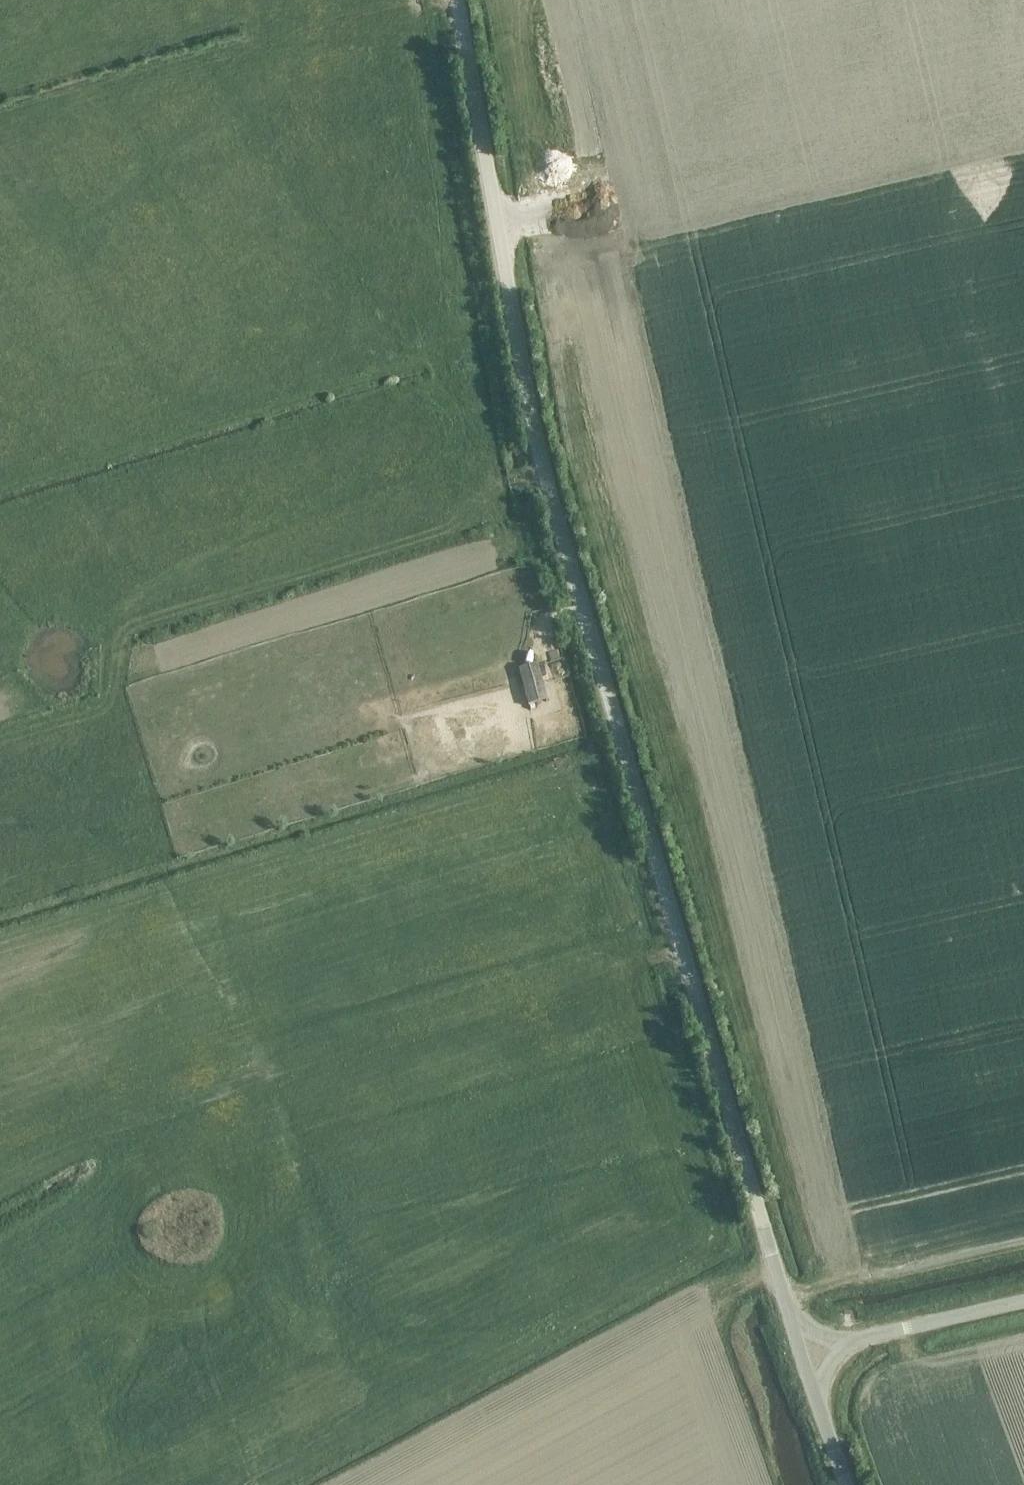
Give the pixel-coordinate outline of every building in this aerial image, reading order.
[(529,706),(546,701),(536,665),(518,670),(529,706)]
